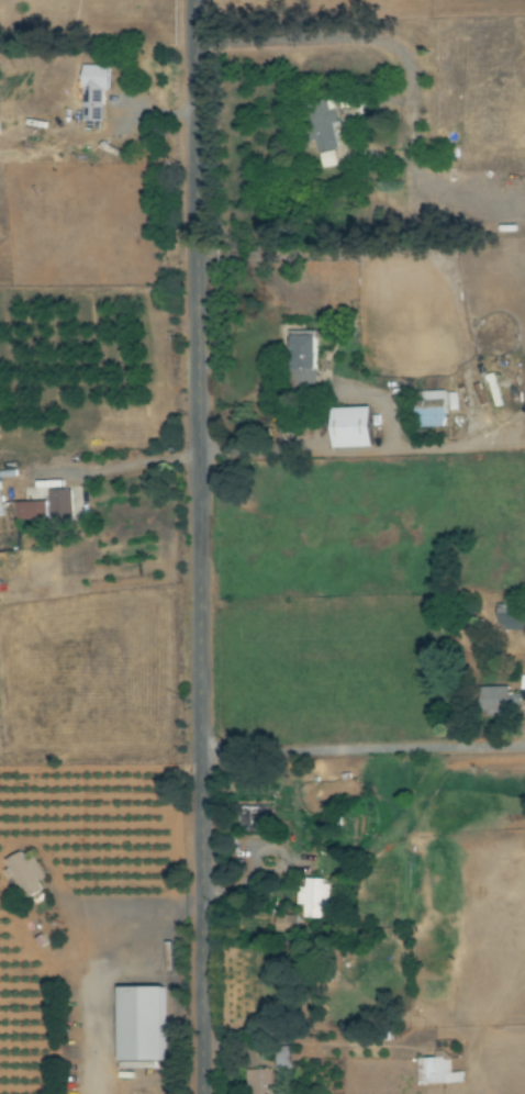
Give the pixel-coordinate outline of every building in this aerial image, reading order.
[(109,91),(109,66),(83,66),(82,123),(102,123),(103,91),(109,91)] [(333,100),(309,104),(322,167),(332,165),(329,152),(339,150),(333,124),(338,123),(333,100)] [(294,337),(295,387),(318,387),(317,337),(294,337)] [(447,427),(447,407),(446,407),(445,391),(423,392),(424,409),(417,409),(418,428),(447,427)] [(372,408),(332,409),(334,450),(373,448),(372,408)] [(17,502),(18,520),(50,520),(50,525),(70,524),(69,490),(48,491),(48,501),(17,502)] [(498,605),(499,631),(524,631),(524,604),(498,605)] [(507,687),(478,688),(479,716),(512,715),(512,701),(508,701),(507,687)] [(5,859),(9,868),(8,869),(23,900),(42,891),(38,881),(46,878),(35,856),(26,861),(22,851),(5,859)] [(322,918),(322,911),(329,911),(330,880),(306,880),(306,888),(298,887),(297,905),(305,905),(305,918),(322,918)] [(164,986),(119,987),(120,1068),(155,1068),(155,1061),(165,1061),(164,986)] [(290,1046),(275,1047),(276,1069),(291,1069),(290,1046)] [(451,1057),(417,1058),(418,1085),(463,1083),(462,1072),(451,1072),(451,1057)] [(250,1093),(271,1093),(268,1068),(247,1071),(250,1093)]
